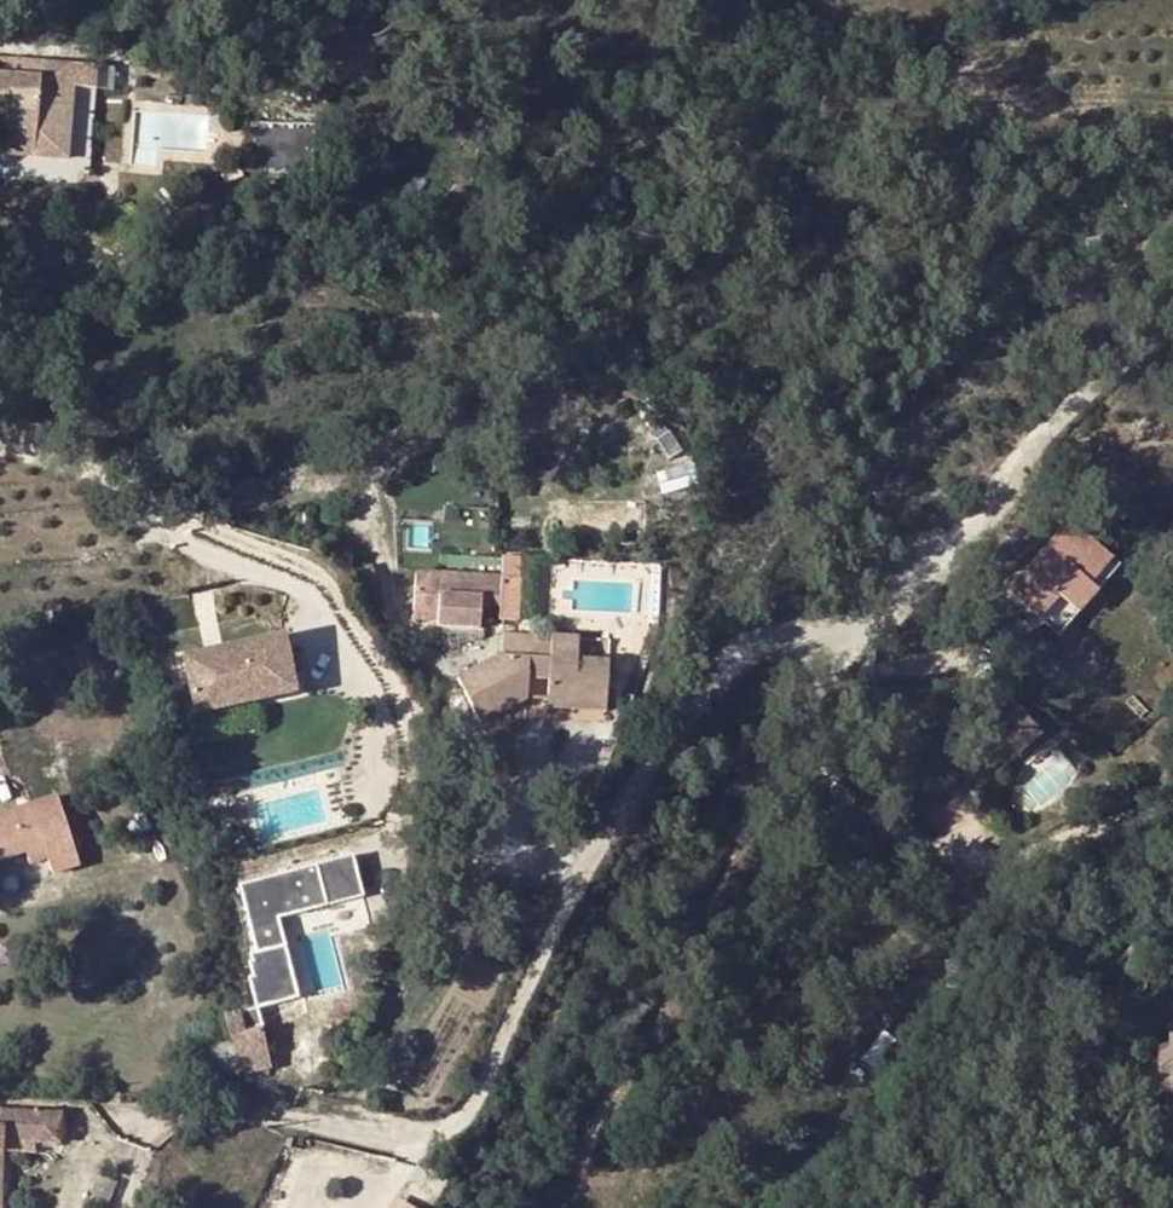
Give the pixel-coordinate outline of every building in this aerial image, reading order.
[(715,15),(720,27),(734,21),(729,9),(715,15)] [(41,62),(0,59),(0,75),(40,78),(41,62)] [(36,147),(37,132),(70,134),(76,64),(41,62),(40,78),(0,75),(0,145),(36,147)] [(232,116),(230,160),(292,164),(295,119),(232,116)] [(0,145),(0,156),(35,158),(36,147),(0,145)] [(1106,549),(1070,517),(1045,543),(1052,550),(1056,545),(1085,571),(1106,549)] [(1163,536),(1172,545),(1172,524),(1163,536)] [(440,627),(481,629),(482,586),(441,585),(442,576),(418,575),(416,611),(440,612),(440,621),(440,627)] [(502,580),(501,621),(517,621),(518,581),(502,580)] [(1003,610),(994,601),(986,611),(995,619),(1003,610)] [(416,620),(440,621),(440,612),(416,611),(416,620)] [(302,690),(290,633),(190,653),(201,709),(302,690)] [(547,690),(605,693),(607,662),(577,661),(578,638),(503,635),(503,655),(458,678),(481,723),(523,705),(525,661),(548,662),(547,690)] [(605,693),(547,690),(547,709),(604,712),(605,693)] [(25,857),(29,869),(46,863),(51,879),(78,870),(56,801),(0,819),(0,865),(25,857)] [(257,1012),(295,1002),(273,919),(362,896),(351,854),(237,885),(255,952),(242,955),(257,1012)] [(225,1017),(232,1045),(241,1079),(271,1072),(261,1030),(245,1034),(240,1014),(225,1017)] [(1168,1015),(1169,1046),(1157,1047),(1159,1094),(1172,1093),(1172,1015),(1168,1015)] [(211,1086),(241,1079),(232,1045),(202,1053),(211,1086)] [(36,1140),(57,1141),(58,1114),(1,1113),(1,1127),(0,1127),(0,1193),(1,1152),(2,1139),(36,1140)] [(2,1139),(1,1152),(35,1153),(36,1140),(2,1139)] [(397,1194),(389,1207),(422,1207),(397,1194)]
